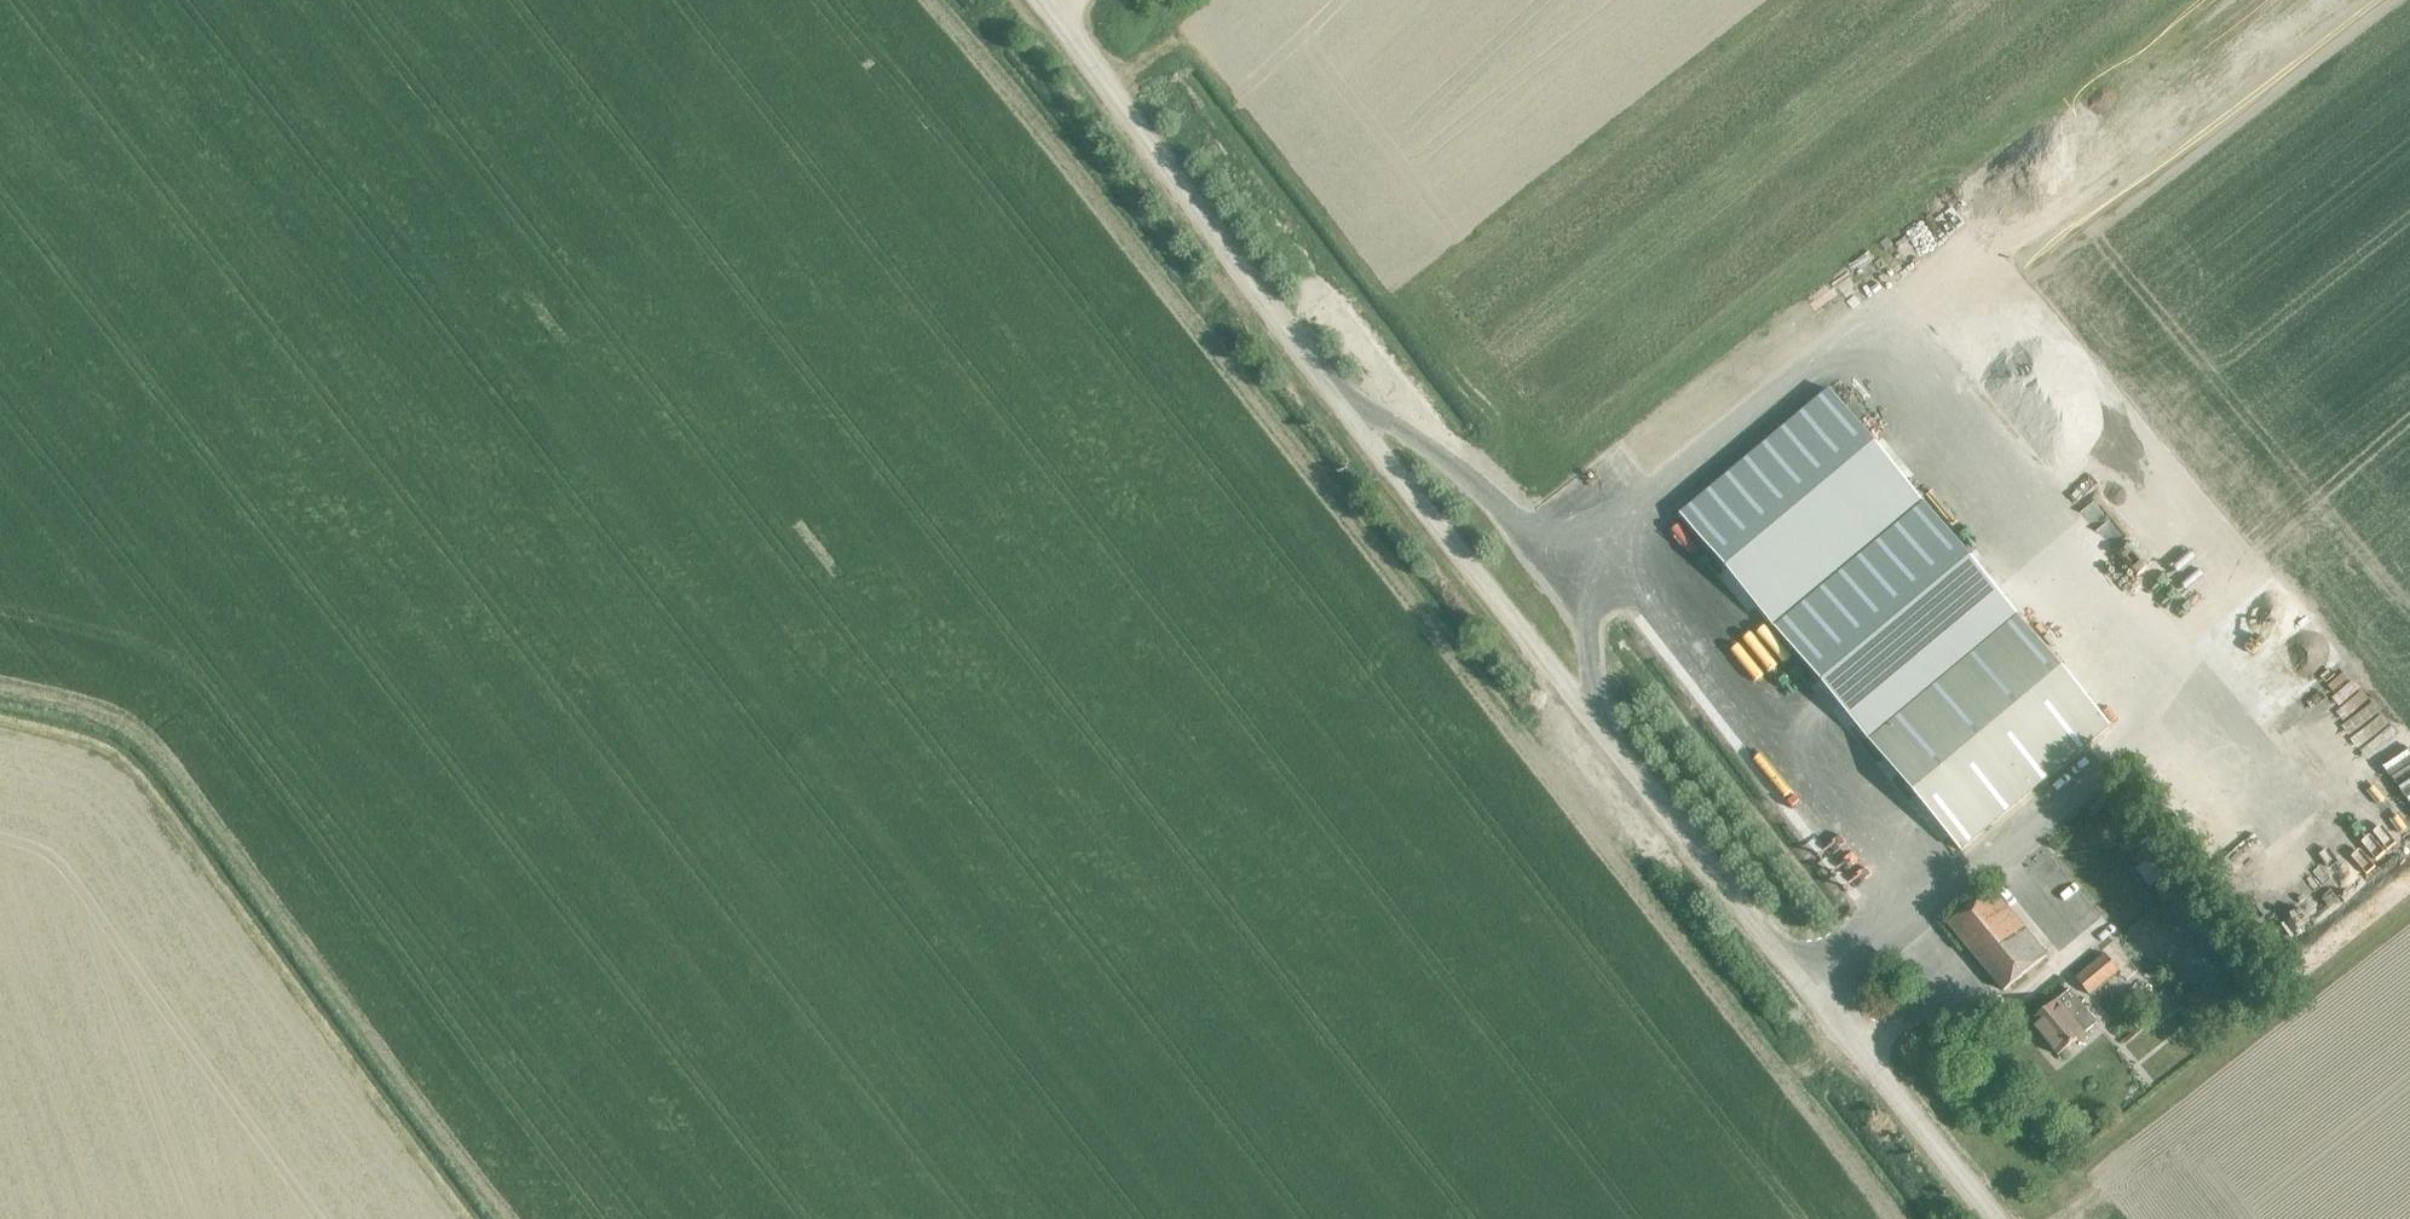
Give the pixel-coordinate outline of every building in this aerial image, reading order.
[(1852,394),(1699,517),(1861,730),(2012,605),(1852,394)] [(1866,739),(1883,759),(1960,852),(2110,726),(2016,613),(1866,739)] [(2003,993),(2046,957),(1990,890),(1947,926),(2003,993)] [(2088,997),(2117,973),(2103,956),(2074,980),(2088,997)] [(2056,1057),(2096,1024),(2069,991),(2029,1025),(2056,1057)] [(2164,993),(2154,1001),(2166,1015),(2176,1007),(2164,993)]
